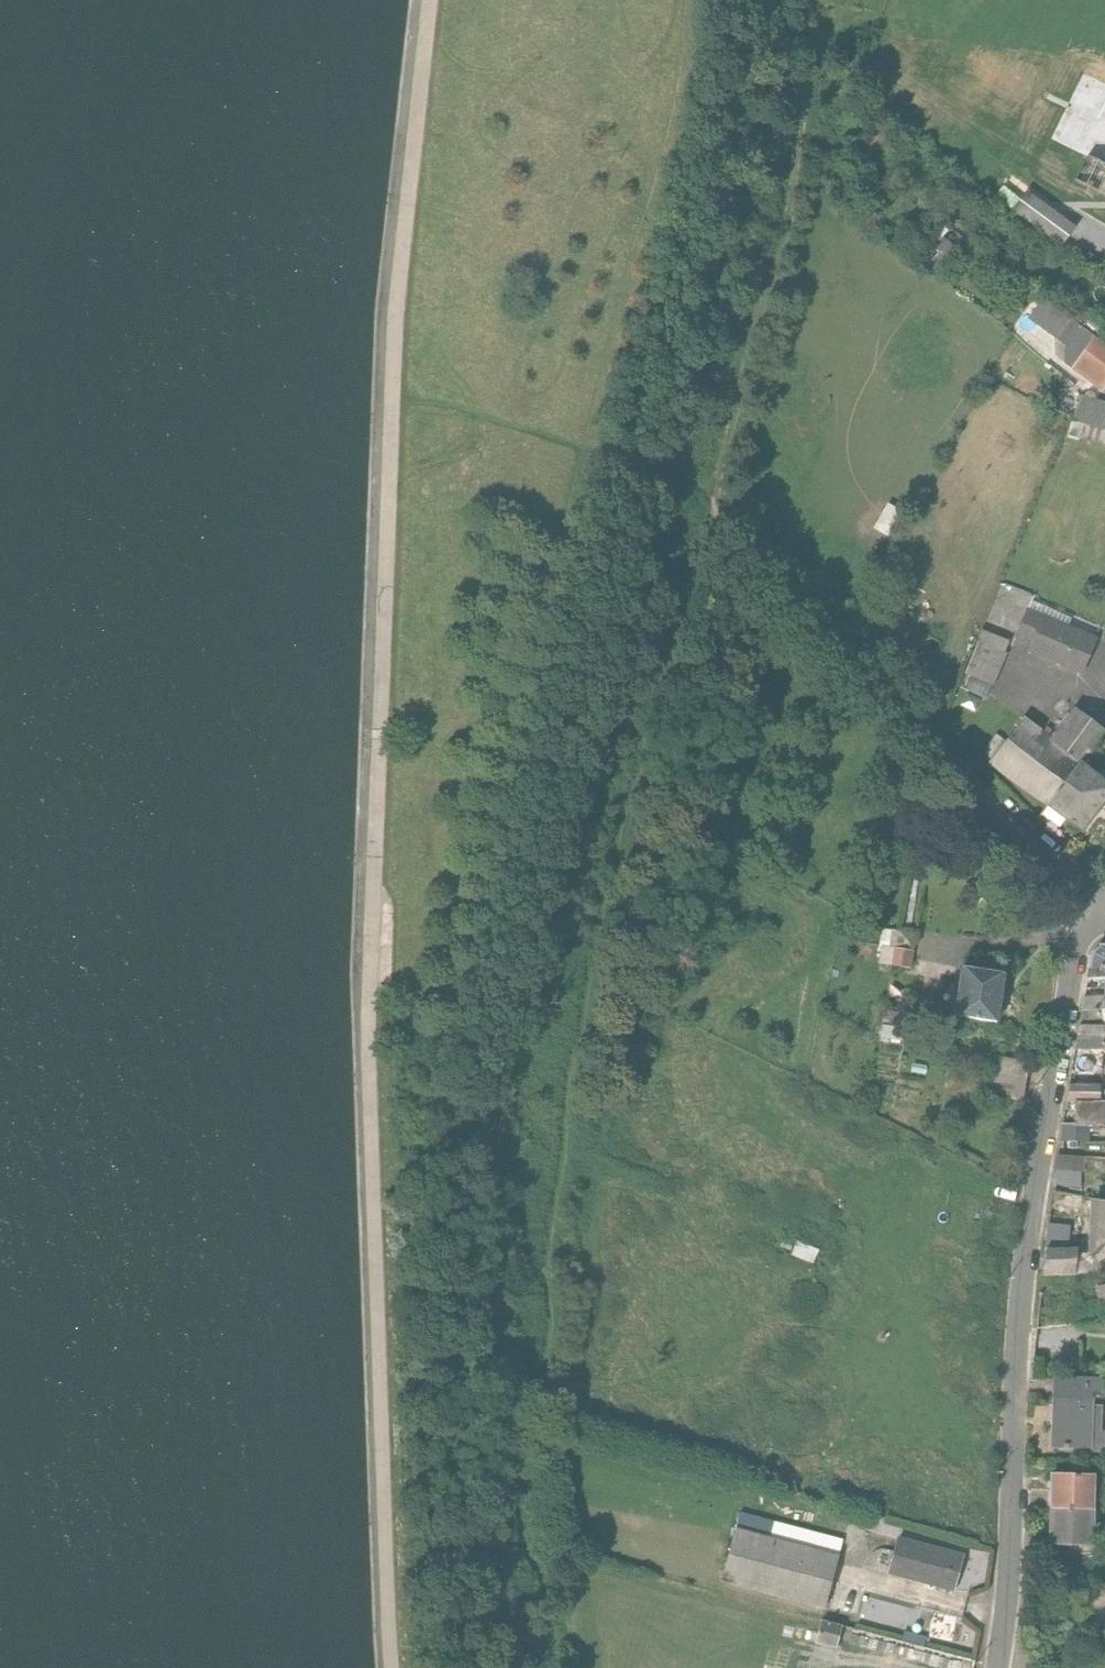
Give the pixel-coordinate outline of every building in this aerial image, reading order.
[(1073,182),(1104,198),(1104,169),(1085,159),(1073,182)] [(1025,195),(1010,214),(1060,250),(1067,241),(1075,230),(1025,195)] [(953,250),(947,256),(961,265),(964,261),(972,266),(980,255),(959,239),(949,232),(939,222),(927,237),(927,239),(916,253),(924,260),(941,241),(953,250)] [(941,241),(924,260),(918,268),(929,277),(947,256),(953,250),(941,241)] [(1069,323),(1062,318),(1041,302),(1027,321),(1053,341),(1053,359),(1063,366),(1069,372),(1093,339),(1069,323)] [(1093,339),(1104,349),(1104,325),(1091,315),(1087,321),(1069,308),(1062,318),(1069,323),(1093,339)] [(1069,372),(1101,395),(1104,389),(1104,349),(1093,339),(1069,372)] [(1070,422),(1070,424),(1104,434),(1104,406),(1078,398),(1074,409),(1070,422)] [(1070,422),(1074,409),(1065,407),(1061,419),(1070,422)] [(1070,424),(1066,436),(1079,440),(1104,448),(1104,434),(1070,424)] [(1026,610),(1014,640),(1029,646),(1025,654),(1081,677),(1096,641),(1067,628),(1070,621),(1046,609),(1030,603),(1027,610),(1026,610)] [(976,638),(979,631),(980,629),(966,624),(961,632),(976,638)] [(981,632),(979,631),(975,643),(977,644),(964,676),(969,679),(964,691),(983,700),(989,687),(992,689),(1007,656),(1004,654),(1008,643),(981,632)] [(1004,743),(990,762),(987,766),(994,771),(1018,790),(1045,809),(1079,764),(1081,765),(1104,733),(1073,710),(1051,740),(1040,732),(1023,719),(1004,743)] [(990,762),(1004,743),(995,736),(981,754),(990,762)] [(1045,809),(1082,836),(1104,806),(1104,784),(1081,765),(1079,764),(1045,809)] [(880,931),(877,948),(880,949),(878,965),(909,971),(911,953),(910,953),(912,935),(891,932),(880,931)] [(1104,1002),(1104,943),(1090,956),(1086,981),(1095,1006),(1104,1002)] [(959,968),(951,1018),(996,1025),(1004,976),(959,968)] [(1095,1006),(1092,996),(1080,996),(1075,1035),(1099,1039),(1099,1048),(1104,1049),(1104,1032),(1103,1028),(1095,1006)] [(1103,1028),(1104,1027),(1104,1002),(1095,1006),(1103,1028)] [(883,1005),(877,1038),(903,1043),(909,1009),(883,1005)] [(991,1057),(985,1097),(1022,1103),(1028,1064),(991,1057)] [(1074,1109),(1104,1111),(1104,1093),(1098,1093),(1099,1084),(1075,1083),(1067,1083),(1066,1089),(1066,1091),(1066,1100),(1066,1102),(1074,1103),(1074,1109)] [(1086,1126),(1104,1127),(1104,1111),(1074,1109),(1073,1126),(1086,1126)] [(1086,1126),(1073,1126),(1060,1125),(1059,1141),(1086,1142),(1086,1126)] [(1053,1155),(1052,1170),(1082,1172),(1084,1157),(1053,1155)] [(1041,1268),(1074,1272),(1081,1272),(1091,1273),(1091,1271),(1096,1270),(1104,1269),(1104,1202),(1089,1200),(1087,1199),(1085,1223),(1083,1254),(1077,1254),(1076,1254),(1077,1248),(1048,1248),(1043,1248),(1042,1261),(1041,1268)] [(795,1242),(789,1256),(812,1266),(818,1252),(795,1242)] [(1074,1272),(1041,1268),(1040,1276),(1074,1276),(1074,1272)] [(1096,1270),(1091,1271),(1091,1273),(1100,1314),(1104,1312),(1104,1269),(1096,1270)] [(1100,1399),(1101,1381),(1051,1378),(1049,1449),(1090,1450),(1091,1433),(1092,1408),(1093,1399),(1100,1399)] [(1092,1408),(1091,1433),(1100,1434),(1101,1408),(1092,1408)] [(1047,1510),(1093,1512),(1094,1476),(1048,1474),(1047,1510)] [(1093,1512),(1047,1510),(1046,1547),(1092,1548),(1092,1546),(1093,1512)] [(768,1537),(838,1556),(843,1539),(834,1537),(773,1520),(768,1537)] [(831,1582),(838,1556),(734,1528),(719,1583),(824,1611),(825,1608),(831,1582)] [(896,1537),(886,1576),(952,1593),(963,1555),(896,1537)] [(820,1621),(814,1645),(835,1651),(841,1627),(820,1621)] [(901,1630),(898,1642),(929,1651),(932,1639),(901,1630)]
